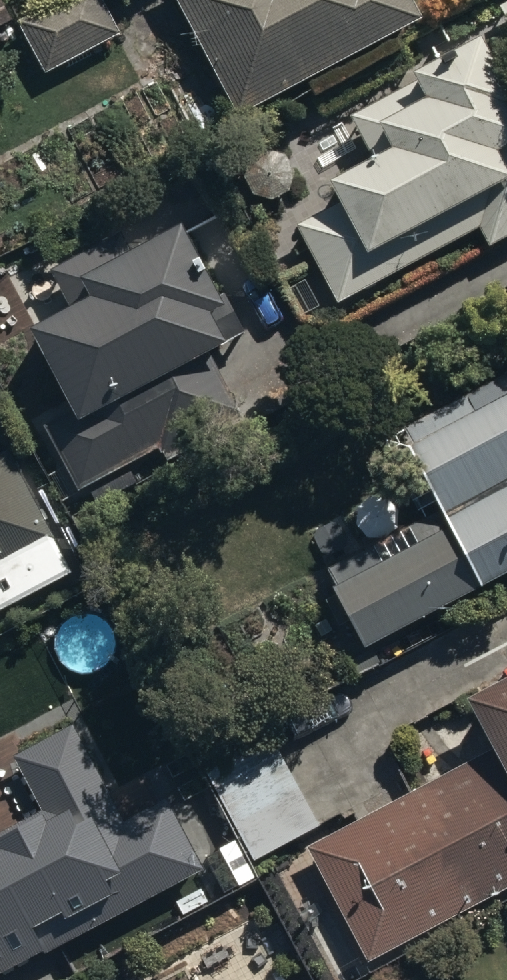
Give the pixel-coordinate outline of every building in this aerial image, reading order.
[(17,19),(45,71),(120,30),(104,0),(52,0),(17,19)] [(137,96),(163,145),(420,6),(417,0),(180,0),(210,56),(137,96)] [(336,295),(477,219),(488,239),(506,229),(506,84),(475,25),(409,61),(416,74),(347,111),(367,148),(327,169),(340,194),(295,218),(336,295)] [(41,419),(76,483),(157,439),(166,456),(244,414),(207,345),(246,324),(225,285),(220,288),(179,211),(127,239),(119,225),(47,264),(66,298),(27,319),(72,402),(41,419)] [(325,564),(362,635),(506,560),(506,363),(397,420),(441,504),(325,564)] [(70,565),(6,444),(0,447),(0,602),(70,565)] [(304,839),(363,955),(506,881),(506,665),(463,687),(492,743),(304,839)] [(201,865),(150,770),(111,791),(74,721),(0,760),(0,769),(24,814),(0,826),(0,971),(201,865)] [(198,757),(247,856),(315,823),(265,723),(198,757)]
